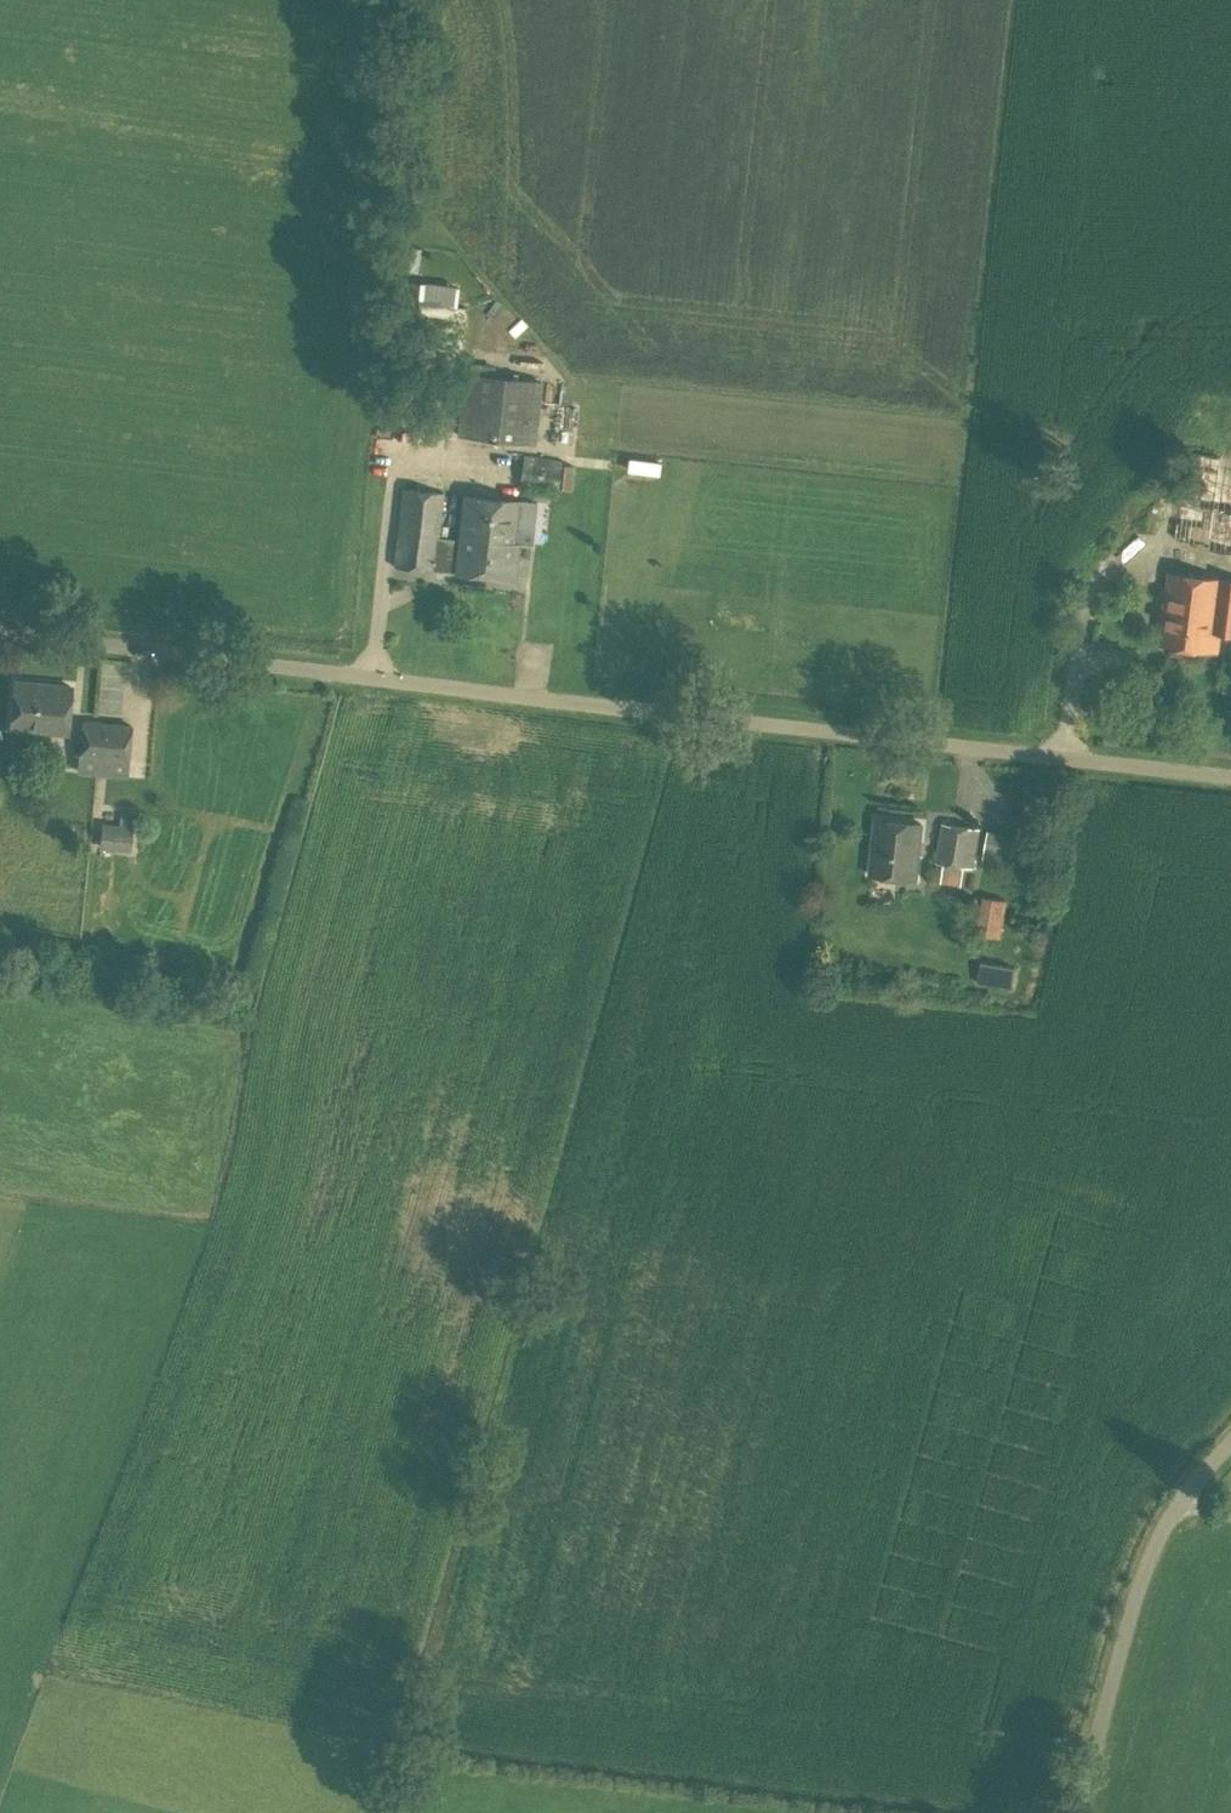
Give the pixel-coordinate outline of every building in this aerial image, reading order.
[(466,307),(419,301),(414,345),(461,351),(466,307)] [(493,377),(494,365),(470,363),(469,373),(463,373),(456,436),(535,444),(541,382),(493,377)] [(1225,470),(1227,455),(1186,450),(1182,479),(1166,477),(1163,501),(1178,503),(1173,537),(1209,542),(1208,549),(1230,552),(1230,471),(1225,470)] [(559,487),(563,460),(524,454),(520,481),(559,487)] [(475,532),(459,530),(458,538),(439,535),(444,492),(403,487),(394,565),(435,570),(436,569),(515,578),(519,541),(515,542),(474,537),(475,532)] [(515,542),(519,541),(515,541),(520,499),(463,492),(459,530),(475,532),(474,537),(515,542)] [(1221,630),(1228,578),(1171,571),(1166,609),(1161,608),(1157,639),(1219,647),(1221,630)] [(1221,630),(1230,632),(1230,578),(1228,578),(1221,630)] [(69,730),(73,683),(16,678),(12,725),(69,730)] [(129,758),(133,722),(84,718),(81,754),(129,758)] [(130,851),(134,814),(119,813),(118,824),(100,822),(98,848),(130,851)] [(917,877),(923,821),(877,816),(871,872),(917,877)] [(975,864),(980,827),(942,821),(936,858),(975,864)] [(1000,937),(1007,900),(983,896),(977,933),(984,934),(981,952),(995,954),(998,937),(1000,937)] [(976,983),(1010,989),(1014,967),(980,961),(976,983)]
